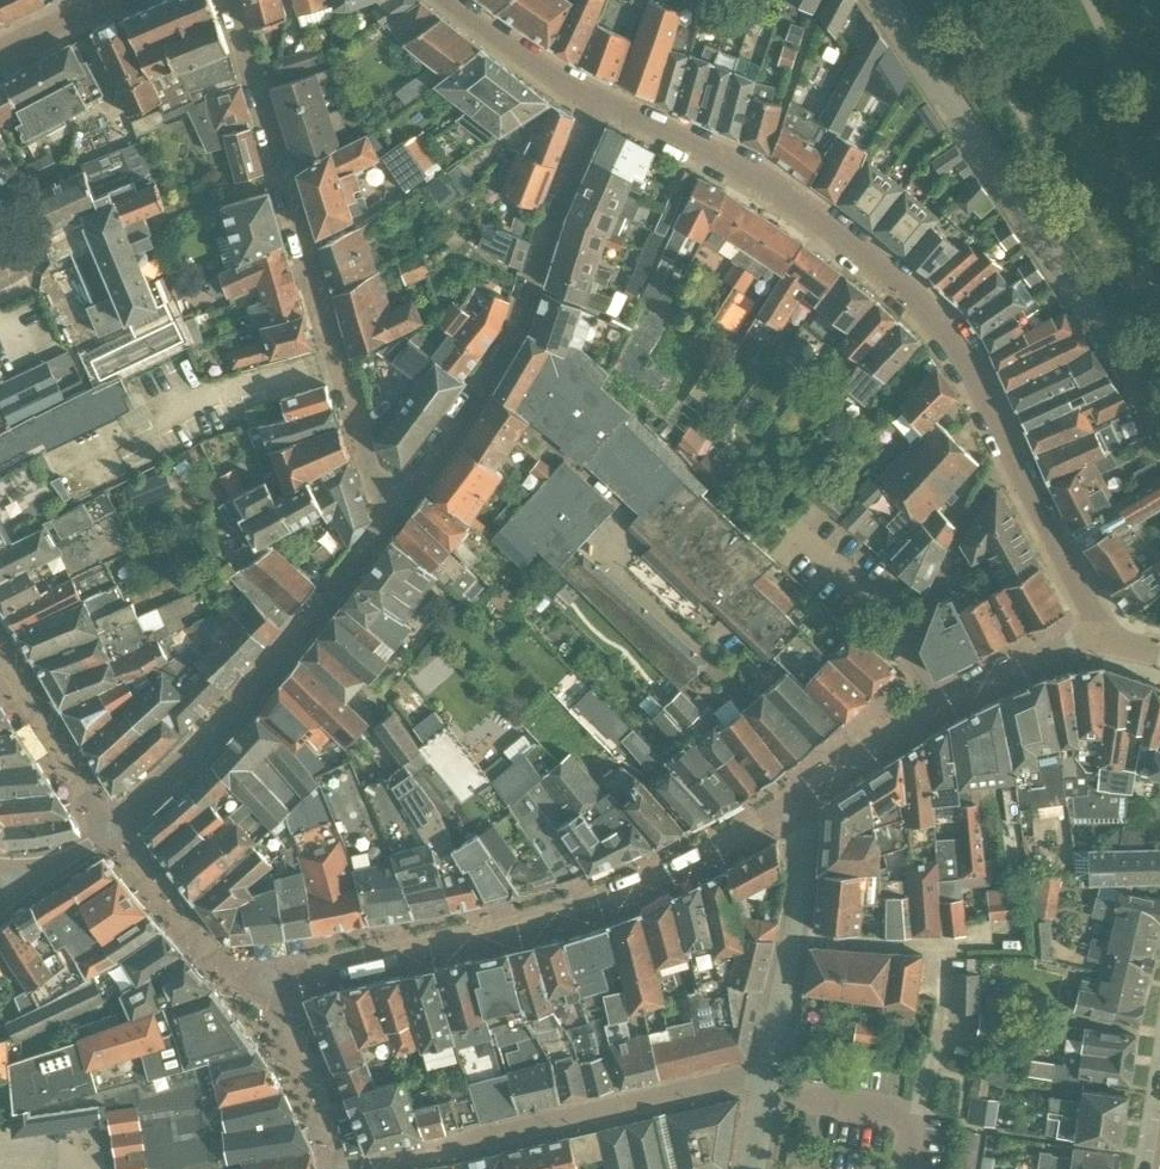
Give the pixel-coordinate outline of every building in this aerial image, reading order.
[(2,22),(3,23),(25,13),(18,0),(0,0),(0,17),(2,22)] [(25,13),(47,3),(47,1),(47,2),(46,0),(18,0),(25,13)] [(124,20),(150,77),(168,68),(171,73),(228,50),(211,0),(171,0),(124,20)] [(243,0),(252,29),(284,18),(280,0),(243,0)] [(298,14),(301,27),(335,19),(336,8),(338,8),(340,0),(295,0),(298,14)] [(338,8),(345,9),(373,0),(340,0),(338,8)] [(378,3),(380,5),(371,10),(384,29),(388,26),(419,3),(416,0),(383,0),(378,3)] [(498,10),(509,0),(486,0),(498,10)] [(498,10),(550,45),(569,0),(509,0),(498,10)] [(550,45),(577,60),(594,23),(598,15),(604,0),(569,0),(550,45)] [(703,0),(683,0),(681,5),(698,12),(703,0)] [(741,4),(753,8),(756,0),(742,0),(741,4)] [(813,9),(818,0),(796,0),(813,9)] [(856,0),(826,0),(819,14),(835,38),(856,0)] [(670,50),(680,27),(676,25),(679,13),(648,1),(623,62),(625,63),(618,83),(654,100),(654,99),(670,50)] [(442,20),(419,3),(388,26),(403,44),(445,77),(479,50),(442,20)] [(740,15),(743,8),(732,4),(728,14),(735,17),(740,15)] [(803,22),(790,18),(784,34),(797,38),(803,22)] [(150,77),(124,20),(94,33),(130,114),(158,103),(162,101),(150,77)] [(594,23),(577,60),(614,79),(629,39),(594,23)] [(783,124),(771,152),(808,180),(835,134),(837,135),(843,122),(862,88),(888,45),(872,23),(851,61),(818,120),(812,117),(814,112),(791,101),(783,124)] [(670,50),(654,99),(674,110),(692,57),(681,53),(688,29),(680,27),(670,50)] [(692,57),(674,110),(695,119),(721,50),(705,44),(699,59),(692,57)] [(320,45),(294,53),(299,69),(325,61),(320,45)] [(791,69),(797,49),(783,45),(777,65),(791,69)] [(909,77),(888,45),(862,88),(891,106),(909,77)] [(52,100),(61,118),(88,104),(87,103),(104,94),(86,61),(81,64),(71,46),(39,63),(42,70),(41,71),(50,88),(47,89),(53,100),(52,100)] [(168,68),(150,77),(162,101),(158,103),(161,110),(162,109),(164,114),(176,110),(186,106),(195,102),(192,91),(235,77),(228,50),(171,73),(168,68)] [(479,50),(445,77),(435,85),(468,111),(514,77),(479,50)] [(721,50),(695,119),(718,129),(741,58),(721,50)] [(294,53),(263,63),(268,79),(299,69),(294,53)] [(741,58),(718,129),(740,139),(752,97),(751,96),(754,81),(753,81),(759,65),(741,58)] [(42,70),(39,63),(3,81),(24,121),(18,125),(18,126),(24,138),(28,144),(65,125),(61,118),(52,100),(53,100),(47,89),(50,88),(41,71),(42,70)] [(279,112),(323,98),(319,84),(331,80),(327,69),(271,87),(279,112)] [(195,102),(186,106),(190,113),(194,121),(200,119),(209,151),(227,146),(224,134),(249,126),(238,86),(235,77),(192,91),(195,102)] [(514,77),(468,111),(464,116),(458,121),(486,143),(499,135),(500,136),(519,124),(548,104),(514,77)] [(0,125),(5,133),(18,126),(18,125),(24,121),(3,81),(0,83),(0,125)] [(398,92),(406,104),(418,95),(414,90),(403,88),(398,92)] [(752,97),(740,139),(769,151),(782,104),(752,97)] [(328,112),(323,98),(279,112),(298,171),(339,148),(335,133),(346,129),(339,108),(328,112)] [(917,109),(925,121),(935,115),(927,102),(925,103),(917,109)] [(550,103),(548,104),(519,124),(531,130),(520,151),(554,165),(555,165),(573,116),(550,103)] [(161,110),(131,122),(136,136),(138,136),(167,123),(164,115),(161,110)] [(176,110),(164,115),(167,123),(180,118),(176,110)] [(933,134),(943,128),(944,128),(935,115),(925,121),(933,134)] [(837,135),(835,134),(808,180),(811,183),(838,201),(861,169),(866,150),(847,140),(853,128),(843,122),(837,135)] [(263,173),(249,126),(224,134),(227,146),(237,180),(263,173)] [(619,166),(628,138),(607,126),(594,155),(619,166)] [(6,181),(7,181),(8,184),(11,191),(14,189),(15,189),(32,181),(27,170),(19,174),(2,147),(7,143),(3,137),(5,136),(0,128),(0,170),(6,181)] [(440,156),(423,132),(408,142),(425,166),(440,156)] [(339,148),(298,171),(308,203),(358,178),(355,169),(377,158),(367,135),(339,148)] [(408,142),(404,135),(381,151),(406,186),(428,171),(425,166),(408,142)] [(652,151),(628,138),(619,166),(651,180),(651,179),(642,175),(652,151)] [(940,175),(955,165),(964,159),(955,146),(931,162),(940,175)] [(66,165),(59,168),(45,175),(32,181),(15,189),(14,189),(25,213),(39,208),(48,231),(54,228),(88,212),(83,202),(108,190),(108,191),(133,180),(121,149),(82,165),(85,170),(72,176),(66,165)] [(554,165),(520,151),(520,152),(517,151),(513,163),(504,159),(498,175),(509,179),(502,196),(538,209),(554,165)] [(51,153),(38,159),(45,175),(59,168),(51,153)] [(651,180),(619,166),(594,155),(585,177),(626,194),(629,188),(641,194),(645,185),(648,187),(651,180)] [(24,166),(27,170),(32,181),(45,175),(38,159),(24,166)] [(963,177),(972,172),(964,159),(955,165),(963,177)] [(862,167),(861,169),(838,201),(855,215),(886,175),(868,161),(862,167)] [(677,165),(667,187),(682,193),(692,172),(677,165)] [(431,198),(450,182),(441,172),(422,188),(431,198)] [(974,174),(953,197),(967,211),(973,205),(981,213),(993,203),(994,202),(975,173),(974,174)] [(464,193),(475,184),(467,174),(455,184),(464,193)] [(886,175),(855,215),(872,228),(903,188),(886,175)] [(134,183),(133,180),(108,191),(108,190),(83,202),(88,212),(54,228),(66,253),(77,248),(99,302),(88,307),(99,333),(103,331),(111,348),(133,338),(142,359),(174,345),(157,307),(172,300),(161,274),(148,279),(134,246),(153,238),(149,227),(142,210),(162,202),(153,177),(134,183)] [(626,194),(585,177),(577,195),(626,216),(631,218),(639,200),(626,194)] [(358,178),(308,203),(318,234),(361,213),(356,199),(353,189),(361,187),(358,178)] [(696,238),(716,187),(697,178),(673,226),(662,252),(674,258),(686,233),(696,238)] [(725,191),(716,187),(696,238),(702,242),(703,241),(718,251),(727,236),(743,247),(732,261),(735,263),(724,280),(733,286),(773,225),(725,193),(725,191)] [(919,201),(903,188),(872,228),(888,241),(919,201)] [(663,209),(674,213),(683,195),(672,190),(663,209)] [(268,192),(223,206),(202,212),(204,219),(225,213),(231,233),(216,237),(226,271),(283,243),(268,192)] [(568,215),(568,217),(624,237),(618,234),(626,216),(577,195),(568,215)] [(346,235),(352,255),(324,266),(332,292),(379,270),(367,234),(387,223),(406,210),(399,200),(381,213),(361,226),(362,228),(346,235)] [(919,201),(888,241),(905,255),(931,224),(937,217),(919,201)] [(674,213),(663,209),(654,229),(653,231),(664,235),(674,213)] [(941,212),(937,217),(931,224),(905,255),(906,256),(927,275),(958,246),(965,240),(969,237),(941,212)] [(482,235),(478,244),(519,268),(528,240),(530,241),(534,223),(523,219),(522,220),(515,217),(509,233),(497,227),(492,239),(482,235)] [(568,217),(561,237),(600,249),(602,242),(619,248),(623,240),(624,237),(568,217)] [(999,240),(1012,231),(1006,221),(993,231),(999,240)] [(773,225),(733,286),(743,292),(754,276),(756,278),(766,263),(783,274),(801,243),(773,225)] [(648,230),(641,247),(653,252),(661,235),(648,230)] [(1019,241),(1012,231),(999,240),(1005,250),(1019,241)] [(352,255),(346,235),(318,248),(324,266),(352,255)] [(600,249),(561,237),(554,259),(593,274),(592,276),(607,283),(610,271),(595,266),(598,254),(600,249)] [(438,267),(456,252),(441,239),(421,250),(427,268),(438,267)] [(965,240),(958,246),(927,275),(942,289),(943,288),(978,255),(965,240)] [(467,241),(456,252),(480,275),(491,263),(467,241)] [(283,243),(226,271),(221,273),(229,295),(228,296),(230,303),(261,292),(259,282),(290,268),(283,243)] [(802,243),(801,243),(783,274),(783,275),(757,316),(780,330),(801,296),(814,307),(815,307),(840,272),(839,271),(802,243)] [(641,247),(632,268),(645,273),(653,252),(641,247)] [(427,268),(421,250),(394,262),(405,284),(428,276),(427,268)] [(983,251),(978,255),(943,288),(957,302),(996,269),(1001,265),(983,251)] [(1024,277),(1037,268),(1030,258),(1017,267),(1024,277)] [(593,274),(554,259),(547,284),(584,301),(584,303),(606,312),(612,298),(588,290),(591,279),(606,284),(607,283),(592,276),(593,274)] [(297,292),(290,268),(259,282),(261,292),(263,301),(297,292)] [(645,273),(632,268),(623,290),(635,295),(636,293),(645,273)] [(1044,277),(1037,268),(1024,277),(1030,286),(1044,277)] [(996,269),(957,302),(968,315),(1009,287),(996,269)] [(392,309),(379,270),(332,292),(333,294),(351,357),(388,339),(388,340),(422,322),(412,300),(392,309)] [(815,307),(814,307),(804,321),(837,345),(850,332),(849,332),(876,301),(840,272),(815,307)] [(463,302),(459,305),(453,301),(436,322),(449,332),(480,354),(497,330),(508,300),(491,291),(475,280),(463,302)] [(1019,280),(1009,287),(968,315),(982,334),(1036,300),(1035,299),(1034,300),(1019,280)] [(672,294),(648,283),(642,295),(648,298),(667,306),(672,294)] [(544,291),(530,333),(570,359),(601,386),(609,371),(583,348),(569,344),(581,309),(544,291)] [(263,301),(261,292),(230,303),(231,305),(246,298),(254,326),(303,313),(297,292),(263,301)] [(1036,300),(982,334),(991,352),(1028,330),(1029,332),(1036,328),(1034,326),(1042,321),(1034,311),(1041,306),(1036,300)] [(849,332),(850,332),(837,345),(857,360),(855,367),(844,386),(848,389),(897,320),(898,320),(876,301),(849,332)] [(1029,332),(1028,330),(991,352),(998,368),(1077,331),(1064,312),(1051,319),(1050,317),(1042,321),(1034,326),(1036,328),(1029,332)] [(303,313),(254,326),(255,328),(254,328),(259,344),(229,354),(234,367),(272,354),(272,356),(313,344),(303,313)] [(633,324),(613,314),(610,321),(630,331),(633,324)] [(920,341),(897,320),(848,389),(865,404),(885,381),(884,380),(920,341)] [(197,324),(181,329),(191,354),(205,349),(197,324)] [(1077,331),(998,368),(1007,389),(1068,360),(1088,347),(1083,339),(1077,331)] [(449,332),(431,355),(461,378),(480,354),(449,332)] [(499,385),(494,393),(530,420),(561,444),(560,447),(583,465),(585,463),(606,440),(603,438),(628,410),(601,386),(570,359),(530,333),(499,385)] [(409,338),(406,342),(401,339),(377,350),(372,358),(399,379),(399,380),(413,390),(410,394),(437,417),(464,382),(460,379),(461,378),(431,355),(409,338)] [(732,351),(722,344),(716,354),(726,361),(732,351)] [(1068,360),(1007,389),(1017,410),(1104,370),(1090,349),(1068,363),(1066,361),(1068,360)] [(74,364),(67,351),(46,361),(47,362),(52,374),(74,364)] [(726,361),(716,354),(713,353),(689,391),(701,401),(726,361)] [(47,362),(46,361),(4,381),(0,373),(0,387),(47,362)] [(0,387),(0,435),(106,382),(105,380),(87,389),(66,400),(65,400),(47,362),(0,387)] [(920,434),(957,396),(937,367),(899,405),(920,434)] [(1104,370),(1017,410),(1016,411),(1024,429),(1025,428),(1087,403),(1118,390),(1104,370)] [(106,382),(0,435),(0,476),(34,461),(34,462),(123,418),(121,414),(135,407),(120,375),(106,382)] [(61,390),(66,400),(87,389),(82,380),(61,390)] [(326,385),(299,394),(281,400),(288,419),(332,404),(326,385)] [(1118,390),(1087,403),(1090,410),(1096,422),(1129,406),(1123,396),(1118,390)] [(530,420),(494,393),(481,413),(516,441),(530,422),(529,421),(530,420)] [(437,417),(410,394),(394,416),(388,412),(380,422),(386,426),(376,440),(378,447),(402,464),(437,417)] [(1087,403),(1025,428),(1036,452),(1091,427),(1084,412),(1090,410),(1087,403)] [(332,404),(288,419),(259,425),(248,427),(255,447),(264,444),(267,450),(273,449),(275,453),(318,433),(337,426),(331,405),(332,405),(332,404)] [(603,438),(606,440),(585,463),(622,497),(639,513),(630,521),(653,542),(690,577),(675,593),(693,610),(727,642),(731,638),(742,649),(754,637),(779,661),(804,634),(793,622),(803,612),(791,600),(780,610),(760,591),(783,568),(774,561),(767,554),(754,542),(733,523),(701,494),(708,487),(672,452),(644,424),(628,410),(603,438)] [(516,441),(481,413),(461,444),(500,477),(502,474),(496,470),(516,441)] [(0,476),(0,544),(93,497),(89,489),(127,470),(116,448),(134,439),(123,418),(34,462),(34,461),(0,476)] [(1091,427),(1036,452),(1047,480),(1105,455),(1110,452),(1122,445),(1109,420),(1092,428),(1091,427)] [(662,422),(655,430),(664,438),(671,430),(662,422)] [(902,453),(876,479),(885,489),(897,503),(903,507),(903,508),(920,526),(936,508),(978,463),(950,436),(936,422),(902,453)] [(280,469),(265,476),(276,497),(307,480),(349,457),(338,425),(337,426),(318,433),(275,453),(280,469)] [(676,448),(694,467),(705,455),(699,449),(685,435),(684,434),(676,448)] [(1153,446),(1148,437),(1141,441),(1146,450),(1153,446)] [(500,477),(461,444),(429,491),(427,491),(469,524),(485,499),(500,477)] [(716,489),(733,473),(710,451),(705,455),(694,467),(712,485),(716,489)] [(1110,452),(1105,455),(1047,480),(1048,482),(1073,528),(1116,502),(1099,473),(1117,465),(1110,452)] [(369,521),(349,457),(307,480),(321,510),(328,521),(333,518),(349,545),(369,521)] [(541,457),(531,470),(544,480),(555,468),(541,457)] [(696,673),(703,666),(572,551),(613,507),(564,460),(492,538),(523,565),(537,550),(559,568),(570,579),(679,689),(695,672),(696,673)] [(1154,461),(1135,472),(1143,486),(1159,476),(1159,472),(1154,461)] [(235,467),(218,476),(228,495),(244,486),(235,467)] [(128,486),(136,506),(173,491),(165,471),(128,486)] [(225,560),(214,568),(223,581),(229,577),(231,580),(245,568),(270,549),(266,541),(292,527),(276,497),(265,476),(266,481),(221,505),(243,545),(236,550),(246,565),(236,572),(228,559),(225,560)] [(1073,528),(1071,529),(1082,546),(1083,546),(1112,531),(1114,534),(1143,516),(1159,507),(1159,476),(1143,486),(1116,502),(1073,528)] [(875,500),(885,489),(876,479),(858,499),(860,500),(868,507),(875,500)] [(321,510),(307,480),(276,497),(292,527),(321,510)] [(225,500),(218,485),(203,492),(211,507),(225,500)] [(1005,585),(1038,566),(1018,529),(997,489),(961,543),(972,562),(986,553),(991,562),(981,568),(988,582),(999,575),(1005,585)] [(93,497),(0,544),(0,601),(6,611),(72,576),(105,561),(135,548),(106,491),(93,497)] [(419,502),(413,511),(451,549),(469,568),(479,558),(459,539),(467,528),(466,527),(469,524),(427,491),(419,502)] [(860,500),(840,520),(853,532),(872,511),(868,507),(860,500)] [(920,526),(903,508),(886,525),(900,539),(933,572),(945,546),(946,547),(956,527),(936,508),(920,526)] [(451,549),(413,511),(410,514),(411,516),(397,536),(431,570),(429,571),(437,578),(436,580),(466,607),(484,588),(475,580),(476,578),(448,552),(451,549)] [(485,525),(474,516),(469,523),(479,531),(485,525)] [(1083,546),(1095,562),(1104,576),(1111,589),(1156,560),(1154,556),(1159,553),(1159,548),(1143,516),(1114,534),(1112,531),(1083,546)] [(879,555),(884,559),(911,582),(923,592),(933,572),(900,539),(886,553),(883,550),(879,555)] [(437,578),(429,571),(392,543),(358,589),(357,588),(345,605),(366,623),(395,649),(412,628),(404,622),(436,580),(437,578)] [(324,544),(312,553),(326,570),(336,559),(324,544)] [(271,547),(270,549),(245,568),(292,613),(315,586),(271,547)] [(1111,589),(1112,590),(1128,611),(1159,590),(1159,558),(1157,561),(1156,560),(1111,589)] [(72,576),(6,611),(4,612),(15,629),(16,628),(118,586),(117,583),(116,584),(105,561),(72,576)] [(1040,565),(1038,566),(1005,585),(1027,629),(1045,620),(1064,612),(1040,565)] [(955,573),(964,588),(951,595),(951,597),(978,653),(1008,638),(987,594),(981,580),(974,583),(966,567),(955,573)] [(292,613),(245,568),(231,580),(245,593),(279,626),(280,627),(292,613)] [(551,598),(570,579),(559,568),(539,587),(551,598)] [(128,604),(118,586),(16,628),(34,659),(35,658),(137,617),(156,608),(174,601),(196,591),(190,576),(168,585),(169,587),(132,603),(128,604)] [(1027,629),(1005,585),(987,594),(1008,638),(1027,629)] [(279,626),(245,593),(233,603),(264,643),(279,626)] [(978,653),(951,597),(945,598),(942,598),(940,598),(921,648),(933,675),(978,653)] [(174,601),(156,608),(167,630),(168,634),(171,633),(185,627),(174,601)] [(233,603),(216,617),(252,658),(254,656),(264,643),(233,603)] [(345,605),(344,605),(335,616),(356,634),(366,623),(345,605)] [(137,617),(35,658),(62,708),(166,655),(156,635),(167,630),(156,608),(137,617)] [(812,625),(804,634),(829,658),(869,696),(893,666),(854,631),(832,612),(817,630),(812,625)] [(252,658),(216,617),(213,614),(193,622),(207,639),(211,643),(237,674),(251,659),(252,658)] [(356,634),(335,616),(318,638),(366,680),(378,690),(396,668),(403,674),(410,665),(395,649),(366,623),(356,634)] [(168,634),(167,630),(156,635),(166,655),(169,661),(157,671),(160,674),(161,673),(181,695),(165,710),(185,734),(191,728),(187,724),(223,688),(195,659),(198,656),(188,644),(176,655),(170,645),(176,642),(171,633),(168,634)] [(804,634),(779,661),(804,683),(829,658),(804,634)] [(366,680),(318,638),(317,636),(298,659),(299,660),(363,720),(366,716),(348,700),(366,680)] [(223,688),(237,674),(211,643),(198,656),(195,659),(223,688)] [(169,661),(166,655),(62,708),(76,732),(115,701),(121,711),(135,697),(136,698),(160,674),(157,671),(169,661)] [(829,658),(804,683),(843,720),(869,696),(829,658)] [(299,660),(282,683),(343,743),(363,720),(299,660)] [(1075,776),(1076,794),(1064,795),(1065,803),(1067,802),(1069,823),(1124,822),(1127,791),(1097,788),(1099,764),(1094,763),(1102,670),(1102,669),(1071,675),(1078,730),(1075,745),(1070,745),(1072,776),(1075,776)] [(1152,685),(1102,670),(1094,763),(1099,764),(1097,788),(1127,791),(1131,791),(1134,771),(1152,685)] [(763,691),(815,744),(840,723),(787,671),(763,691)] [(135,697),(121,711),(84,746),(84,747),(99,770),(162,717),(180,739),(185,734),(165,710),(181,695),(161,673),(160,674),(136,698),(135,697)] [(1078,730),(1071,675),(1071,673),(1046,678),(1046,681),(1060,759),(1064,795),(1076,794),(1075,776),(1072,776),(1070,745),(1075,745),(1078,730)] [(1060,759),(1046,681),(1004,700),(1018,808),(1065,803),(1064,795),(1060,759)] [(343,743),(282,683),(260,713),(257,717),(318,783),(329,769),(303,740),(307,737),(317,749),(332,734),(343,743)] [(1152,685),(1134,771),(1148,774),(1149,773),(1151,774),(1157,755),(1159,744),(1159,690),(1152,685)] [(590,687),(572,704),(589,721),(591,719),(616,744),(620,741),(632,729),(590,687)] [(680,689),(676,693),(702,720),(706,717),(714,726),(710,729),(761,784),(787,765),(738,713),(740,711),(730,698),(714,711),(707,705),(698,694),(691,701),(680,689)] [(746,706),(740,711),(738,713),(787,765),(794,760),(801,755),(815,744),(763,691),(755,698),(746,706)] [(662,705),(654,698),(644,706),(652,716),(657,712),(739,796),(741,798),(761,784),(710,729),(714,726),(706,717),(702,720),(676,693),(662,705)] [(1004,700),(949,728),(958,786),(980,783),(982,802),(983,811),(996,809),(992,782),(1001,781),(1007,822),(1019,819),(1018,808),(1004,700)] [(115,701),(76,732),(84,746),(121,711),(115,701)] [(13,731),(12,730),(0,708),(0,733),(13,731)] [(487,771),(485,768),(450,725),(423,751),(421,748),(393,711),(375,724),(404,763),(409,772),(448,828),(451,847),(481,900),(482,901),(520,891),(558,879),(506,800),(509,798),(487,771)] [(654,751),(651,747),(649,749),(665,765),(667,764),(713,814),(739,796),(657,712),(652,716),(671,736),(654,751)] [(162,717),(99,770),(114,791),(132,775),(137,781),(180,739),(162,717)] [(225,817),(172,867),(171,868),(194,898),(254,842),(284,815),(287,812),(318,783),(257,717),(222,754),(265,794),(234,826),(225,817)] [(632,729),(620,741),(644,768),(648,765),(658,776),(650,783),(689,825),(713,814),(667,764),(665,765),(649,749),(651,747),(633,728),(632,729)] [(928,741),(926,742),(935,819),(946,819),(960,818),(959,802),(960,802),(958,786),(949,728),(927,739),(928,741)] [(33,762),(31,758),(13,731),(0,733),(0,767),(33,762)] [(926,742),(902,758),(903,801),(904,825),(907,862),(912,934),(942,933),(936,839),(935,819),(926,742)] [(580,812),(550,766),(531,748),(510,765),(501,755),(485,768),(487,771),(509,798),(522,788),(588,869),(620,856),(580,812)] [(570,751),(559,761),(550,766),(580,812),(620,856),(653,843),(607,792),(570,751)] [(265,794),(222,754),(211,766),(243,800),(225,817),(234,826),(265,794)] [(1157,755),(1151,774),(1159,776),(1159,756),(1157,755)] [(357,756),(329,769),(318,783),(369,918),(414,913),(362,786),(358,777),(365,774),(357,756)] [(900,758),(865,780),(876,831),(880,850),(880,853),(884,852),(886,866),(883,866),(880,902),(878,934),(912,934),(907,862),(904,825),(903,801),(902,758),(901,758),(900,758)] [(33,762),(0,767),(0,794),(51,789),(33,762)] [(387,775),(384,777),(431,847),(434,846),(451,907),(481,900),(451,847),(448,828),(409,772),(404,763),(387,775)] [(683,829),(639,779),(620,765),(601,783),(609,790),(607,792),(653,843),(683,829)] [(205,809),(168,839),(157,849),(172,867),(225,817),(243,800),(211,766),(189,791),(205,809)] [(384,777),(362,786),(414,913),(451,907),(434,846),(431,847),(384,777)] [(876,831),(865,780),(825,805),(822,835),(876,831)] [(318,783),(287,812),(284,815),(290,832),(295,848),(299,869),(313,931),(369,919),(369,918),(318,783)] [(961,838),(958,838),(961,878),(962,878),(962,874),(984,873),(977,803),(982,802),(980,783),(958,786),(960,802),(959,802),(960,818),(961,838)] [(509,798),(506,800),(558,879),(558,881),(589,871),(588,869),(522,788),(509,798)] [(7,844),(7,822),(68,815),(51,789),(0,794),(0,844),(7,844)] [(205,809),(189,791),(177,801),(172,795),(156,811),(161,816),(143,831),(155,846),(157,849),(168,839),(205,809)] [(70,814),(68,815),(7,822),(7,844),(27,843),(29,851),(51,847),(49,840),(81,832),(70,814)] [(1117,828),(1109,828),(1105,831),(1105,839),(1117,839),(1117,828)] [(1125,830),(1124,849),(1144,848),(1145,830),(1125,830)] [(876,831),(822,835),(820,872),(883,866),(886,866),(884,852),(880,853),(880,850),(876,831)] [(961,878),(958,838),(936,839),(942,933),(942,934),(965,934),(964,920),(962,898),(963,898),(960,878),(961,878)] [(775,841),(726,871),(726,872),(731,899),(781,872),(782,872),(775,841)] [(254,842),(194,898),(223,938),(226,940),(254,937),(250,898),(259,896),(255,878),(262,875),(275,864),(254,842)] [(1087,850),(1072,850),(1075,878),(1088,877),(1088,884),(1100,884),(1116,884),(1156,882),(1159,882),(1159,848),(1144,848),(1124,849),(1087,850)] [(47,926),(117,877),(103,859),(91,867),(88,861),(54,883),(58,889),(33,906),(47,926)] [(255,878),(259,896),(250,898),(254,937),(254,938),(286,935),(276,875),(275,864),(262,875),(255,878)] [(818,872),(816,900),(858,899),(880,902),(883,866),(820,872),(818,872)] [(313,931),(299,869),(276,875),(286,935),(314,931),(313,931)] [(728,900),(726,872),(702,884),(673,898),(688,963),(689,963),(694,991),(687,993),(692,1021),(691,1021),(692,1024),(693,1033),(753,1019),(755,1009),(759,989),(752,988),(727,983),(734,944),(732,934),(728,900)] [(80,956),(146,912),(117,877),(47,926),(47,927),(58,944),(69,936),(80,956)] [(1058,899),(1061,877),(1029,877),(1027,897),(1030,897),(1057,901),(1058,899)] [(1094,907),(1159,922),(1159,882),(1156,882),(1152,897),(1119,889),(1117,900),(1112,899),(1116,884),(1100,884),(1094,907)] [(989,918),(990,921),(1010,919),(1007,899),(1006,888),(986,891),(989,918)] [(642,913),(642,914),(662,988),(675,986),(672,966),(688,963),(673,898),(673,897),(642,913)] [(1037,917),(1055,919),(1057,901),(1030,897),(1027,915),(1037,917)] [(858,899),(816,900),(813,929),(859,933),(859,932),(862,914),(878,914),(877,932),(878,932),(877,934),(878,934),(880,902),(858,899)] [(47,927),(47,926),(33,906),(15,917),(32,943),(40,938),(37,933),(47,927)] [(764,919),(735,915),(739,935),(773,941),(778,921),(781,909),(766,907),(764,919)] [(1094,907),(1092,916),(1112,921),(1109,931),(1156,942),(1159,925),(1159,922),(1094,907)] [(98,973),(162,930),(146,912),(80,956),(70,963),(49,973),(25,985),(28,989),(15,996),(22,1015),(91,978),(98,973)] [(642,914),(608,928),(616,960),(620,973),(622,983),(624,992),(628,1014),(665,1003),(662,988),(642,914)] [(15,917),(0,926),(0,945),(7,959),(17,973),(25,985),(49,973),(70,963),(58,944),(47,927),(37,933),(40,938),(32,943),(15,917)] [(1041,920),(1044,954),(1053,953),(1051,919),(1041,920)] [(628,1014),(624,992),(616,994),(614,985),(622,983),(620,973),(616,960),(608,928),(608,927),(565,940),(576,973),(582,993),(585,1003),(587,1010),(606,1005),(608,1014),(590,1019),(591,1022),(593,1028),(596,1027),(599,1038),(606,1036),(604,1027),(627,1022),(630,1021),(628,1014)] [(91,978),(22,1015),(7,1022),(15,1041),(25,1037),(96,1004),(97,1007),(102,1005),(101,1002),(119,993),(120,995),(182,954),(162,930),(98,973),(91,978)] [(1093,938),(1090,949),(1126,957),(1151,963),(1156,942),(1109,931),(1107,941),(1093,938)] [(734,944),(727,983),(752,988),(759,989),(760,989),(764,973),(773,941),(739,935),(732,934),(734,944)] [(565,940),(535,947),(543,973),(553,1009),(564,1027),(590,1019),(587,1010),(585,1003),(582,993),(576,973),(565,940)] [(543,973),(535,947),(508,953),(521,1005),(524,1018),(536,1035),(551,1057),(551,1059),(575,1053),(573,1044),(565,1029),(564,1027),(553,1009),(543,973)] [(916,996),(919,973),(922,954),(811,947),(804,991),(884,1002),(914,1006),(916,996)] [(1126,957),(1090,949),(1088,958),(1102,962),(1099,972),(1146,984),(1151,963),(1126,957)] [(184,953),(182,954),(120,995),(129,1014),(122,1017),(120,1011),(72,1029),(76,1037),(217,992),(213,987),(184,953)] [(508,953),(470,961),(485,1013),(521,1005),(508,953)] [(437,969),(435,969),(469,1081),(506,1071),(499,1045),(494,1030),(490,1031),(486,1017),(485,1013),(470,961),(437,968),(437,969)] [(416,973),(401,977),(422,1048),(435,1091),(449,1087),(468,1081),(469,1081),(435,969),(416,973)] [(982,973),(951,972),(951,1011),(981,1011),(982,973)] [(1082,979),(1079,989),(1075,1006),(1074,1010),(1137,1025),(1142,1002),(1146,984),(1099,972),(1097,983),(1082,979)] [(400,976),(371,983),(395,1055),(419,1047),(437,1097),(435,1091),(422,1048),(401,977),(400,976)] [(395,1055),(371,983),(339,990),(352,1029),(362,1060),(363,1065),(395,1056),(395,1055)] [(352,1029),(339,990),(306,999),(322,1039),(352,1029)] [(21,1055),(9,1059),(10,1075),(16,1132),(124,1116),(132,1168),(195,1168),(228,1164),(233,1163),(233,1159),(311,1148),(310,1147),(280,1086),(267,1065),(254,1047),(256,1046),(217,992),(76,1037),(76,1039),(22,1057),(21,1055)] [(1025,997),(985,994),(983,1012),(1024,1015),(1025,1002),(1025,997)] [(524,1018),(521,1005),(485,1013),(486,1017),(490,1031),(494,1030),(499,1045),(517,1040),(536,1035),(524,1018)] [(977,1032),(975,1031),(975,1038),(978,1038),(1009,1042),(1012,1016),(980,1012),(977,1032)] [(590,1019),(564,1027),(565,1029),(573,1044),(575,1053),(587,1094),(588,1094),(588,1095),(614,1088),(604,1055),(599,1038),(596,1027),(593,1028),(591,1022),(590,1019)] [(753,1019),(693,1033),(697,1069),(746,1057),(750,1033),(753,1019)] [(692,1024),(691,1021),(674,1025),(680,1073),(697,1069),(693,1033),(692,1024)] [(627,1022),(604,1027),(606,1036),(619,1087),(660,1078),(654,1031),(631,1036),(627,1022)] [(879,1042),(881,1026),(856,1022),(853,1038),(879,1042)] [(1132,1059),(1136,1035),(1059,1023),(1057,1036),(1065,1037),(1064,1049),(1065,1049),(1081,1051),(1082,1051),(1132,1059)] [(667,1028),(654,1031),(660,1078),(680,1073),(674,1025),(666,1026),(667,1028)] [(352,1029),(322,1039),(334,1069),(362,1060),(352,1029)] [(517,1040),(519,1047),(505,1051),(511,1069),(506,1071),(518,1111),(560,1101),(551,1059),(551,1057),(536,1035),(517,1040)] [(0,1040),(0,1076),(10,1075),(9,1059),(21,1055),(20,1039),(25,1037),(15,1041),(7,1044),(7,1037),(0,1040)] [(1128,1083),(1132,1059),(1082,1051),(1081,1051),(1065,1049),(1063,1063),(1054,1062),(1054,1064),(1037,1062),(1036,1076),(1077,1082),(1079,1075),(1128,1083)] [(575,1053),(551,1059),(560,1101),(587,1094),(575,1053)] [(363,1065),(362,1060),(334,1069),(345,1095),(402,1078),(402,1077),(375,1085),(369,1067),(396,1058),(395,1056),(363,1065)] [(970,1096),(984,1097),(986,1097),(990,1070),(974,1068),(973,1073),(970,1096)] [(519,1111),(518,1111),(506,1071),(469,1081),(481,1120),(519,1111)] [(407,1091),(402,1078),(345,1095),(351,1109),(367,1149),(424,1136),(423,1135),(415,1110),(414,1107),(413,1107),(407,1091)] [(468,1081),(449,1087),(435,1091),(437,1097),(447,1129),(447,1130),(481,1120),(469,1081),(468,1081)] [(1049,1096),(1047,1109),(1123,1120),(1126,1096),(1082,1089),(1081,1100),(1049,1096)] [(984,1097),(970,1096),(968,1123),(983,1124),(984,1097)] [(438,1100),(414,1107),(415,1110),(423,1135),(447,1129),(437,1097),(438,1100)] [(652,1118),(598,1130),(569,1137),(570,1138),(576,1163),(604,1157),(607,1168),(727,1168),(738,1099),(666,1115),(665,1112),(652,1115),(652,1118)] [(1123,1120),(1047,1109),(1046,1116),(1058,1118),(1056,1136),(1119,1145),(1123,1120)] [(966,1130),(963,1151),(977,1153),(981,1132),(966,1130)] [(549,1143),(555,1168),(576,1168),(575,1164),(576,1163),(570,1138),(549,1143)] [(522,1149),(526,1168),(555,1168),(549,1143),(522,1149)] [(1038,1162),(1087,1168),(1116,1168),(1118,1153),(1074,1147),(1072,1157),(1051,1154),(1051,1152),(1040,1150),(1038,1162)] [(233,1163),(228,1164),(229,1168),(317,1168),(311,1148),(233,1159),(233,1163)] [(501,1154),(505,1168),(526,1168),(522,1149),(501,1154)] [(963,1151),(960,1168),(975,1168),(977,1153),(963,1151)] [(455,1168),(505,1168),(501,1154),(455,1164),(455,1168)]
